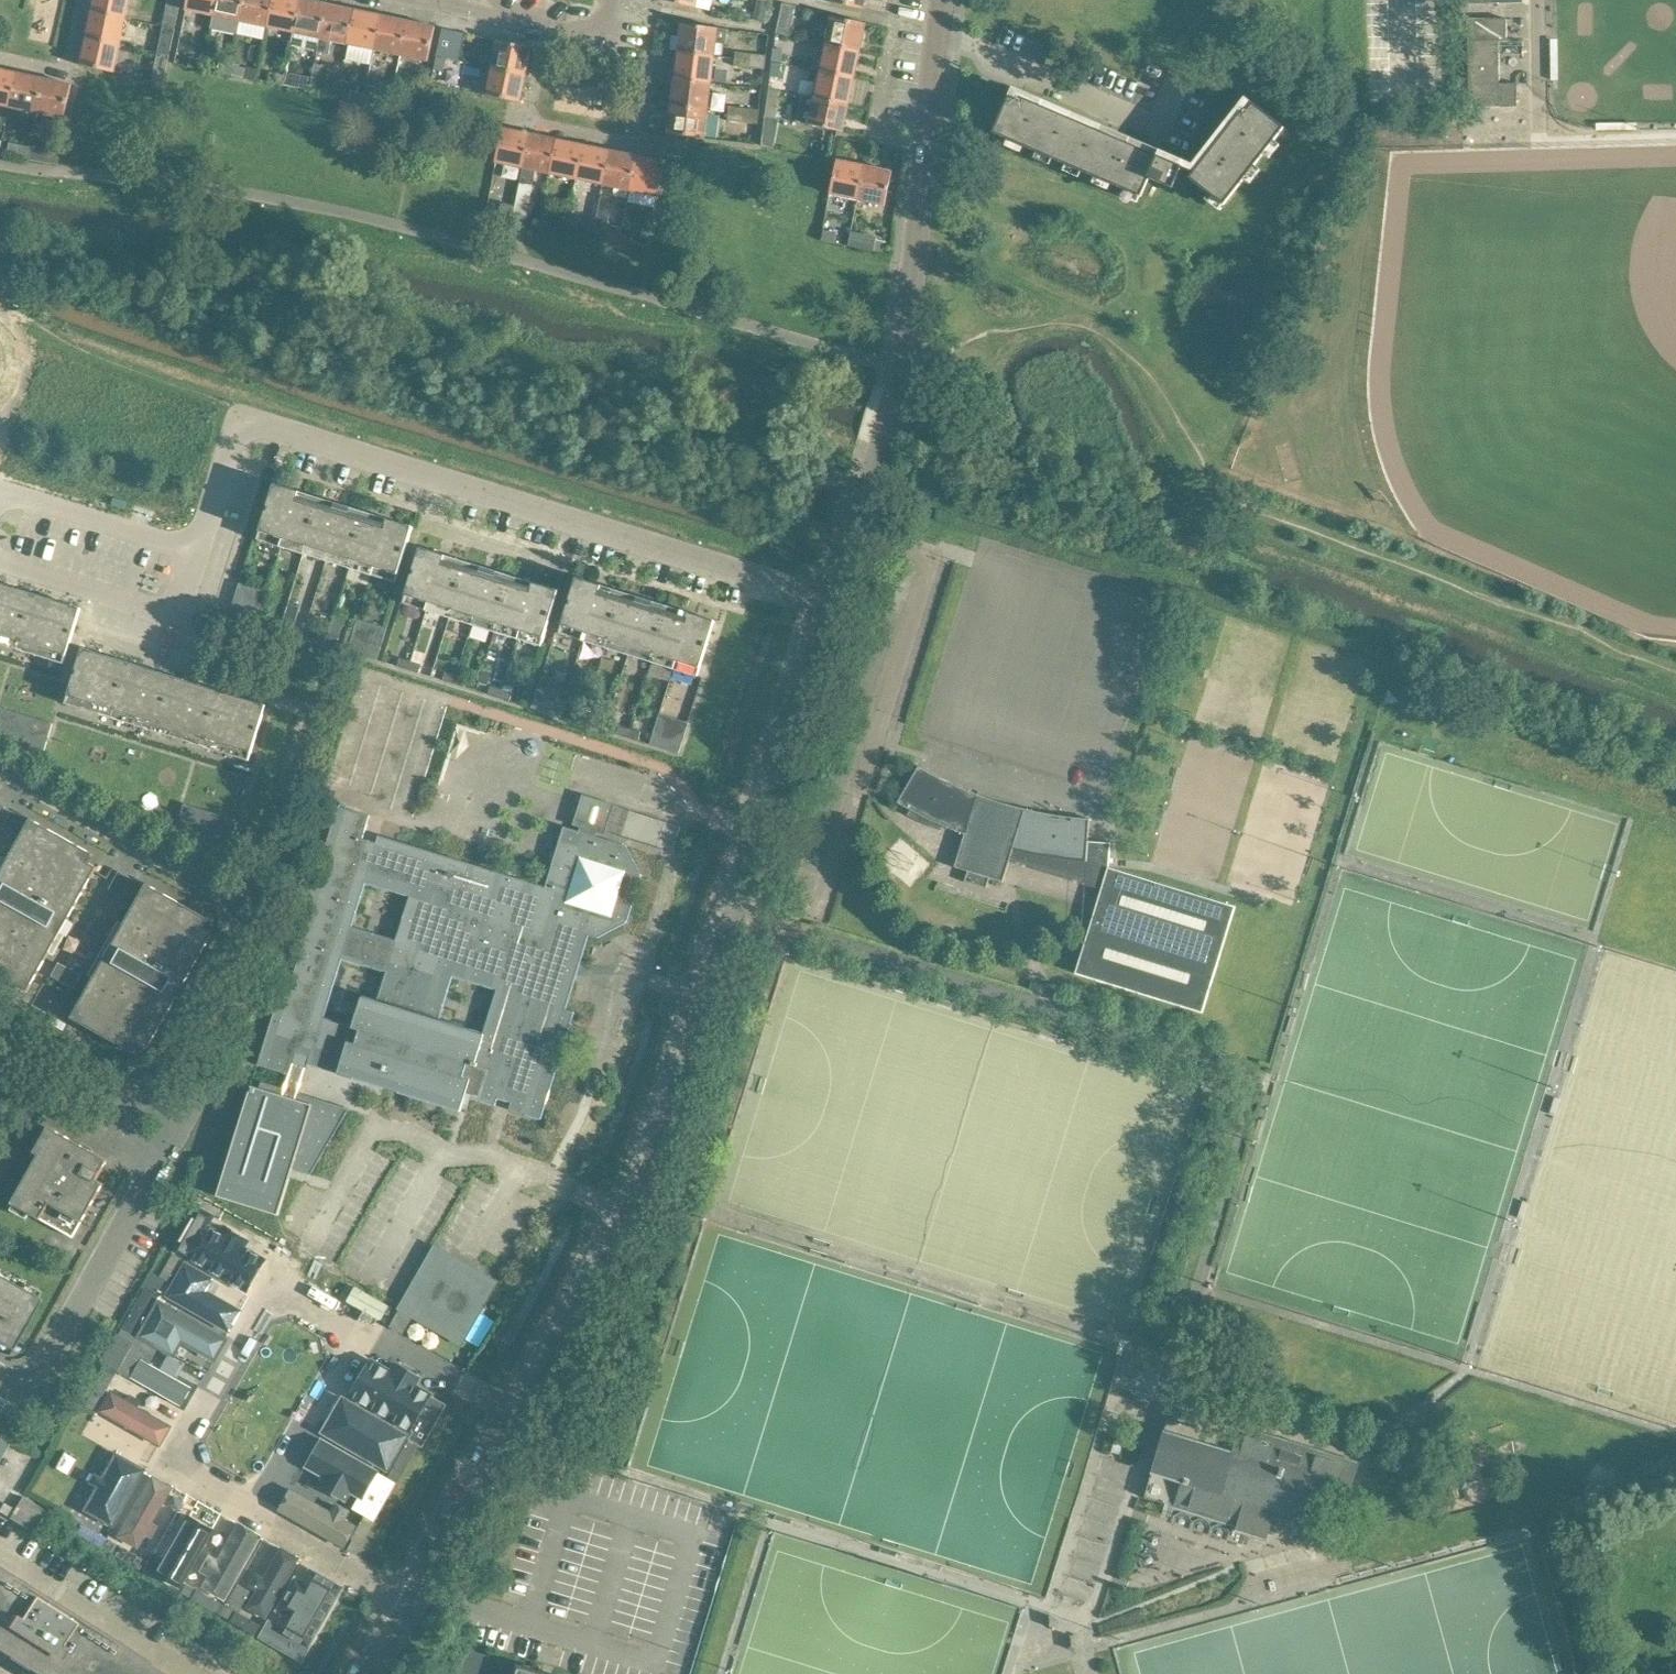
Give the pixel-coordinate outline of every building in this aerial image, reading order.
[(130,0),(95,0),(92,12),(126,19),(130,0)] [(181,2),(170,0),(168,0),(162,27),(175,30),(181,2)] [(217,0),(189,0),(186,10),(214,16),(217,0)] [(245,0),(217,0),(214,16),(211,29),(238,35),(240,22),(245,0)] [(273,0),(245,0),(240,22),(267,28),(273,0)] [(301,0),(273,0),(267,28),(294,33),(301,0)] [(328,5),(306,0),(301,0),(294,33),(291,45),(318,51),(328,5)] [(865,0),(819,0),(819,2),(863,11),(865,0)] [(783,3),(777,33),(790,36),(796,6),(783,3)] [(347,45),(355,10),(328,5),(318,51),(329,54),(332,42),(347,45)] [(374,51),(381,16),(355,10),(347,45),(374,51)] [(120,45),(126,19),(92,12),(87,38),(120,45)] [(401,56),(408,22),(381,16),(374,51),(401,56)] [(860,52),(865,24),(831,17),(825,45),(860,52)] [(1468,18),(1468,38),(1469,106),(1517,105),(1517,81),(1500,82),(1499,41),(1506,41),(1506,18),(1468,18)] [(428,62),(435,28),(408,22),(401,56),(428,62)] [(682,25),(679,52),(714,57),(716,42),(726,43),(728,28),(718,27),(718,29),(682,25)] [(169,56),(175,30),(162,27),(157,53),(169,56)] [(450,59),(455,32),(442,29),(437,56),(449,59),(450,59)] [(115,73),(120,45),(87,38),(81,66),(115,73)] [(525,75),(531,48),(498,41),(492,68),(525,75)] [(854,79),(860,52),(825,45),(819,72),(854,79)] [(749,67),(751,53),(736,51),(734,65),(749,67)] [(711,84),(714,57),(679,52),(675,80),(711,84)] [(164,82),(169,56),(157,53),(152,80),(164,82)] [(766,55),(751,53),(749,67),(765,69),(766,55)] [(446,72),(449,59),(437,56),(434,70),(446,72)] [(190,57),(188,67),(202,69),(204,60),(190,57)] [(229,74),(231,65),(219,62),(217,71),(229,74)] [(329,66),(315,63),(312,77),(310,90),(323,93),(329,66)] [(245,68),(231,65),(229,74),(243,77),(245,68)] [(519,102),(525,75),(492,68),(486,95),(519,102)] [(18,75),(0,71),(0,106),(11,108),(18,75)] [(268,80),(281,83),(283,74),(270,71),(268,80)] [(848,106),(854,79),(819,72),(814,97),(814,98),(848,106)] [(310,90),(312,77),(286,73),(283,84),(299,88),(310,90)] [(37,114),(45,80),(18,75),(11,108),(37,114)] [(65,120),(73,86),(45,80),(37,114),(65,120)] [(708,111),(711,84),(675,80),(672,107),(708,111)] [(349,99),(363,101),(365,92),(352,89),(349,99)] [(775,117),(779,91),(768,89),(765,116),(775,117)] [(843,133),(848,106),(814,98),(814,97),(802,95),(796,122),(809,124),(808,126),(843,133)] [(1182,167),(1023,98),(1022,102),(1009,96),(993,133),(1005,138),(1024,146),(1034,151),(1053,159),(1063,163),(1082,171),(1092,176),(1111,184),(1141,197),(1149,179),(1153,180),(1173,188),(1182,167)] [(1285,128),(1253,104),(1244,114),(1242,112),(1194,172),(1190,179),(1224,206),(1285,128)] [(742,121),(744,107),(729,106),(727,119),(742,121)] [(704,139),(708,111),(672,107),(668,135),(704,139)] [(759,109),(744,107),(742,121),(758,124),(759,109)] [(522,170),(529,135),(502,129),(495,164),(522,170)] [(548,175),(555,140),(529,135),(522,170),(516,195),(513,216),(526,218),(533,184),(535,172),(548,175)] [(575,181),(582,146),(555,140),(548,175),(575,181)] [(7,154),(26,158),(29,146),(9,141),(7,154)] [(601,186),(609,152),(582,146),(575,181),(576,181),(573,191),(600,196),(602,186),(601,186)] [(628,192),(635,157),(609,152),(601,186),(602,186),(628,192)] [(663,163),(635,157),(628,192),(656,198),(663,163)] [(857,201),(864,167),(838,162),(831,195),(857,201)] [(891,173),(864,167),(857,201),(885,206),(891,173)] [(504,199),(501,212),(512,215),(515,202),(504,199)] [(570,213),(568,227),(579,229),(581,215),(570,213)] [(564,226),(566,218),(555,215),(553,224),(564,226)] [(594,232),(607,235),(610,225),(597,222),(594,232)] [(823,240),(835,242),(837,233),(824,230),(823,240)] [(851,233),(848,246),(874,251),(876,239),(851,233)] [(304,554),(321,498),(275,484),(258,539),(304,554)] [(350,568),(367,512),(321,498),(304,554),(350,568)] [(396,582),(414,527),(367,512),(350,568),(396,582)] [(450,617),(467,562),(421,548),(404,603),(450,617)] [(496,632),(514,576),(467,562),(450,617),(496,632)] [(543,646),(560,591),(514,576),(496,632),(543,646)] [(607,647),(624,592),(578,578),(561,633),(607,647)] [(35,594),(0,583),(0,644),(18,650),(35,594)] [(248,586),(240,583),(236,596),(244,598),(248,586)] [(255,588),(248,586),(244,598),(250,601),(255,588)] [(261,590),(255,588),(250,601),(257,603),(261,590)] [(269,592),(261,590),(257,603),(265,605),(269,592)] [(653,661),(670,606),(624,592),(607,647),(653,661)] [(64,664),(82,608),(35,594),(18,650),(64,664)] [(264,610),(265,605),(257,603),(250,601),(244,598),(236,596),(235,600),(242,603),(249,605),(256,607),(264,610)] [(242,603),(235,600),(230,613),(238,616),(242,603)] [(249,605),(242,603),(238,616),(245,618),(249,605)] [(256,607),(249,605),(245,618),(252,620),(256,607)] [(699,675),(716,620),(670,606),(653,661),(699,675)] [(264,610),(256,607),(252,620),(260,623),(264,610)] [(366,621),(358,619),(354,632),(362,635),(366,621)] [(291,632),(293,623),(282,621),(281,629),(291,632)] [(373,623),(366,621),(362,635),(369,637),(373,623)] [(380,625),(373,623),(369,637),(375,639),(380,625)] [(387,627),(380,625),(375,639),(383,641),(387,627)] [(326,643),(328,635),(318,632),(315,640),(326,643)] [(382,646),(383,641),(375,639),(369,637),(362,635),(354,632),(353,637),(360,639),(367,641),(374,643),(382,646)] [(337,646),(339,638),(328,635),(326,643),(337,646)] [(360,639),(353,637),(348,650),(356,652),(360,639)] [(367,641),(360,639),(356,652),(363,655),(367,641)] [(374,643),(367,641),(363,655),(370,657),(374,643)] [(382,646),(374,643),(370,657),(378,659),(382,646)] [(112,718),(129,662),(83,647),(66,703),(112,718)] [(409,669),(411,660),(400,657),(398,665),(409,669)] [(422,663),(411,660),(409,669),(420,672),(422,663)] [(157,732),(175,676),(129,662),(112,718),(157,732)] [(454,683),(457,674),(446,671),(443,679),(454,683)] [(468,677),(457,674),(454,683),(465,686),(468,677)] [(203,746),(221,690),(175,676),(157,732),(203,746)] [(549,678),(541,676),(537,689),(545,691),(549,678)] [(556,680),(549,678),(545,691),(552,694),(556,680)] [(563,682),(556,680),(552,694),(559,696),(563,682)] [(10,681),(1,698),(48,721),(57,704),(10,681)] [(571,684),(563,682),(559,696),(566,698),(571,684)] [(502,688),(492,685),(489,693),(500,697),(502,688)] [(513,692),(502,688),(500,697),(510,700),(513,692)] [(565,702),(566,698),(559,696),(552,694),(545,691),(537,689),(536,693),(544,696),(550,698),(557,700),(565,702)] [(249,761),(267,705),(221,690),(203,746),(249,761)] [(544,696),(536,693),(532,707),(540,709),(544,696)] [(550,698),(544,696),(540,709),(546,711),(550,698)] [(557,700),(550,698),(546,711),(553,713),(557,700)] [(565,702),(557,700),(553,713),(561,716),(565,702)] [(4,723),(8,710),(0,707),(0,722),(4,723)] [(622,709),(619,721),(642,725),(644,713),(622,709)] [(8,710),(4,723),(11,725),(15,712),(8,710)] [(582,722),(585,714),(574,710),(572,719),(582,722)] [(23,714),(15,712),(11,725),(18,727),(23,714)] [(668,715),(660,712),(656,725),(664,728),(668,715)] [(23,714),(18,727),(26,730),(30,716),(23,714)] [(593,725),(596,717),(585,714),(582,722),(593,725)] [(674,717),(668,715),(664,728),(670,730),(674,717)] [(30,716),(26,730),(33,732),(37,719),(30,716)] [(681,719),(674,717),(670,730),(677,732),(681,719)] [(44,721),(37,719),(33,732),(40,734),(44,721)] [(689,721),(681,719),(677,732),(685,735),(689,721)] [(53,724),(44,721),(40,734),(49,737),(53,724)] [(49,737),(40,734),(33,732),(26,730),(18,727),(11,725),(4,723),(0,722),(0,727),(2,727),(10,730),(17,732),(24,734),(32,736),(39,738),(48,741),(49,737)] [(628,736),(630,728),(619,725),(617,733),(628,736)] [(683,739),(685,735),(677,732),(670,730),(664,728),(656,725),(654,730),(662,732),(669,734),(676,737),(683,739)] [(2,727),(0,735),(0,741),(6,743),(10,730),(2,727)] [(639,739),(641,731),(630,728),(628,736),(639,739)] [(17,732),(10,730),(6,743),(8,743),(13,745),(17,732)] [(662,732),(654,730),(650,743),(658,746),(662,732)] [(24,734),(17,732),(13,745),(20,747),(24,734)] [(669,734),(662,732),(658,746),(665,748),(669,734)] [(32,736),(24,734),(20,747),(28,749),(32,736)] [(676,737),(669,734),(665,748),(672,750),(676,737)] [(39,738),(32,736),(28,749),(35,751),(39,738)] [(683,739),(676,737),(672,750),(679,752),(683,739)] [(48,741),(39,738),(35,751),(44,754),(47,742),(48,741)] [(919,766),(898,803),(912,809),(929,818),(944,825),(961,832),(965,834),(955,867),(968,871),(965,881),(987,888),(991,878),(1004,882),(1010,862),(1074,881),(1084,885),(1102,890),(1096,909),(1076,973),(1203,1012),(1237,906),(1117,869),(1110,867),(1111,843),(1089,841),(1091,819),(1088,818),(1076,818),(1064,817),(1053,815),(1042,813),(1030,810),(1027,810),(1024,809),(1021,808),(1018,807),(1015,806),(1008,804),(1001,801),(994,799),(987,796),(980,794),(973,791),(966,788),(959,785),(953,782),(946,779),(939,776),(919,766)] [(384,809),(346,796),(343,808),(338,806),(290,959),(298,962),(294,975),(286,972),(258,1065),(220,1185),(282,1205),(297,1159),(318,1165),(339,1100),(302,1089),(310,1065),(461,1112),(465,1097),(495,1106),(498,1098),(511,1103),(509,1110),(541,1120),(565,1041),(575,1012),(559,1007),(569,975),(573,962),(582,934),(597,938),(627,923),(642,876),(626,846),(595,836),(596,833),(598,824),(584,820),(581,828),(580,831),(566,827),(564,826),(559,843),(554,858),(545,887),(384,837),(376,834),(384,809)] [(184,803),(180,817),(189,819),(193,806),(184,803)] [(193,806),(189,819),(196,821),(200,808),(193,806)] [(208,811),(200,808),(196,821),(204,824),(208,811)] [(215,813),(208,811),(204,824),(211,826),(215,813)] [(222,815),(215,813),(211,826),(218,828),(222,815)] [(229,817),(222,815),(218,828),(225,831),(229,817)] [(233,838),(234,833),(225,831),(218,828),(211,826),(204,824),(196,821),(189,819),(180,817),(179,821),(188,824),(195,826),(202,828),(209,830),(217,833),(224,835),(233,838)] [(238,820),(229,817),(225,831),(234,833),(238,820)] [(97,867),(88,862),(93,854),(31,819),(0,873),(0,978),(27,993),(97,867)] [(188,824),(179,821),(175,833),(184,836),(188,824)] [(195,826),(188,824),(184,836),(191,838),(195,826)] [(202,828),(195,826),(191,838),(198,841),(202,828)] [(209,830),(202,828),(198,841),(206,843),(209,830)] [(217,833),(209,830),(206,843),(213,845),(217,833)] [(224,835),(217,833),(213,845),(220,848),(224,835)] [(233,838),(224,835),(220,848),(229,851),(232,838),(233,838)] [(147,1049),(213,932),(204,927),(209,919),(146,884),(112,944),(105,957),(71,1018),(134,1053),(139,1044),(147,1049)] [(108,1160),(73,1140),(61,1133),(60,1134),(54,1130),(40,1155),(39,1155),(12,1203),(74,1238),(104,1183),(97,1179),(108,1160)] [(199,1204),(173,1251),(189,1260),(191,1256),(209,1225),(215,1214),(199,1204)] [(209,1225),(191,1256),(249,1289),(266,1258),(245,1246),(250,1239),(227,1226),(222,1233),(209,1225)] [(462,1346),(498,1283),(496,1282),(453,1258),(435,1247),(399,1310),(462,1346)] [(183,1258),(174,1253),(160,1276),(160,1277),(152,1292),(160,1296),(161,1296),(183,1258)] [(208,1290),(215,1278),(184,1261),(163,1298),(228,1335),(242,1309),(208,1290)] [(14,1344),(39,1299),(0,1276),(0,1336),(14,1344)] [(160,1297),(160,1296),(152,1292),(145,1288),(123,1326),(129,1329),(138,1335),(160,1297)] [(226,1339),(168,1305),(159,1300),(139,1336),(172,1355),(178,1343),(212,1363),(226,1339)] [(298,1307),(281,1310),(285,1328),(301,1325),(298,1307)] [(117,1373),(138,1335),(129,1329),(123,1326),(102,1363),(108,1366),(107,1368),(117,1373)] [(180,1406),(191,1387),(144,1359),(133,1378),(180,1406)] [(371,1361),(352,1395),(410,1429),(410,1430),(414,1433),(411,1438),(419,1442),(424,1445),(447,1404),(446,1404),(430,1394),(430,1396),(413,1386),(418,1378),(399,1366),(394,1374),(371,1361)] [(95,1411),(117,1373),(107,1368),(86,1405),(95,1411)] [(173,1423),(115,1389),(103,1409),(161,1443),(173,1423)] [(409,1439),(342,1400),(323,1433),(390,1472),(409,1439)] [(1358,1464),(1300,1446),(1174,1407),(1146,1498),(1267,1536),(1275,1511),(1300,1518),(1312,1480),(1349,1491),(1358,1464)] [(319,1489),(347,1505),(354,1493),(360,1497),(377,1467),(322,1436),(306,1465),(326,1477),(319,1489)] [(1113,1437),(1109,1454),(1122,1458),(1127,1440),(1113,1437)] [(423,1447),(424,1445),(419,1442),(411,1438),(390,1474),(400,1480),(420,1445),(423,1447)] [(116,1454),(84,1511),(111,1527),(143,1469),(116,1454)] [(376,1522),(400,1480),(390,1474),(377,1467),(360,1497),(353,1509),(366,1516),(376,1522)] [(153,1476),(118,1538),(138,1549),(173,1487),(153,1476)] [(17,1495),(32,1508),(44,1493),(30,1480),(17,1495)] [(346,1548),(356,1530),(290,1494),(280,1512),(346,1548)] [(357,1555),(376,1522),(366,1516),(353,1540),(348,1549),(357,1555)] [(150,1562),(145,1571),(179,1591),(213,1532),(189,1518),(163,1562),(153,1556),(150,1562)] [(240,1523),(203,1588),(224,1601),(261,1536),(240,1523)] [(79,1532),(78,1533),(101,1546),(102,1546),(107,1538),(83,1524),(79,1532)] [(101,1546),(99,1551),(114,1560),(117,1555),(145,1571),(150,1562),(107,1538),(102,1546),(101,1546)] [(282,1549),(248,1610),(265,1619),(299,1558),(282,1549)] [(264,1627),(259,1636),(301,1660),(343,1587),(311,1569),(304,1582),(296,1578),(278,1610),(285,1615),(279,1627),(268,1621),(264,1627)] [(22,1657),(17,1664),(34,1673),(37,1673),(41,1669),(49,1673),(159,1673),(0,1574),(0,1643),(22,1657)] [(188,1584),(183,1593),(221,1615),(226,1605),(188,1584)] [(226,1605),(221,1615),(259,1636),(264,1627),(240,1613),(252,1592),(239,1584),(226,1605)] [(519,1669),(520,1666),(467,1650),(460,1673),(536,1673),(519,1669)]
